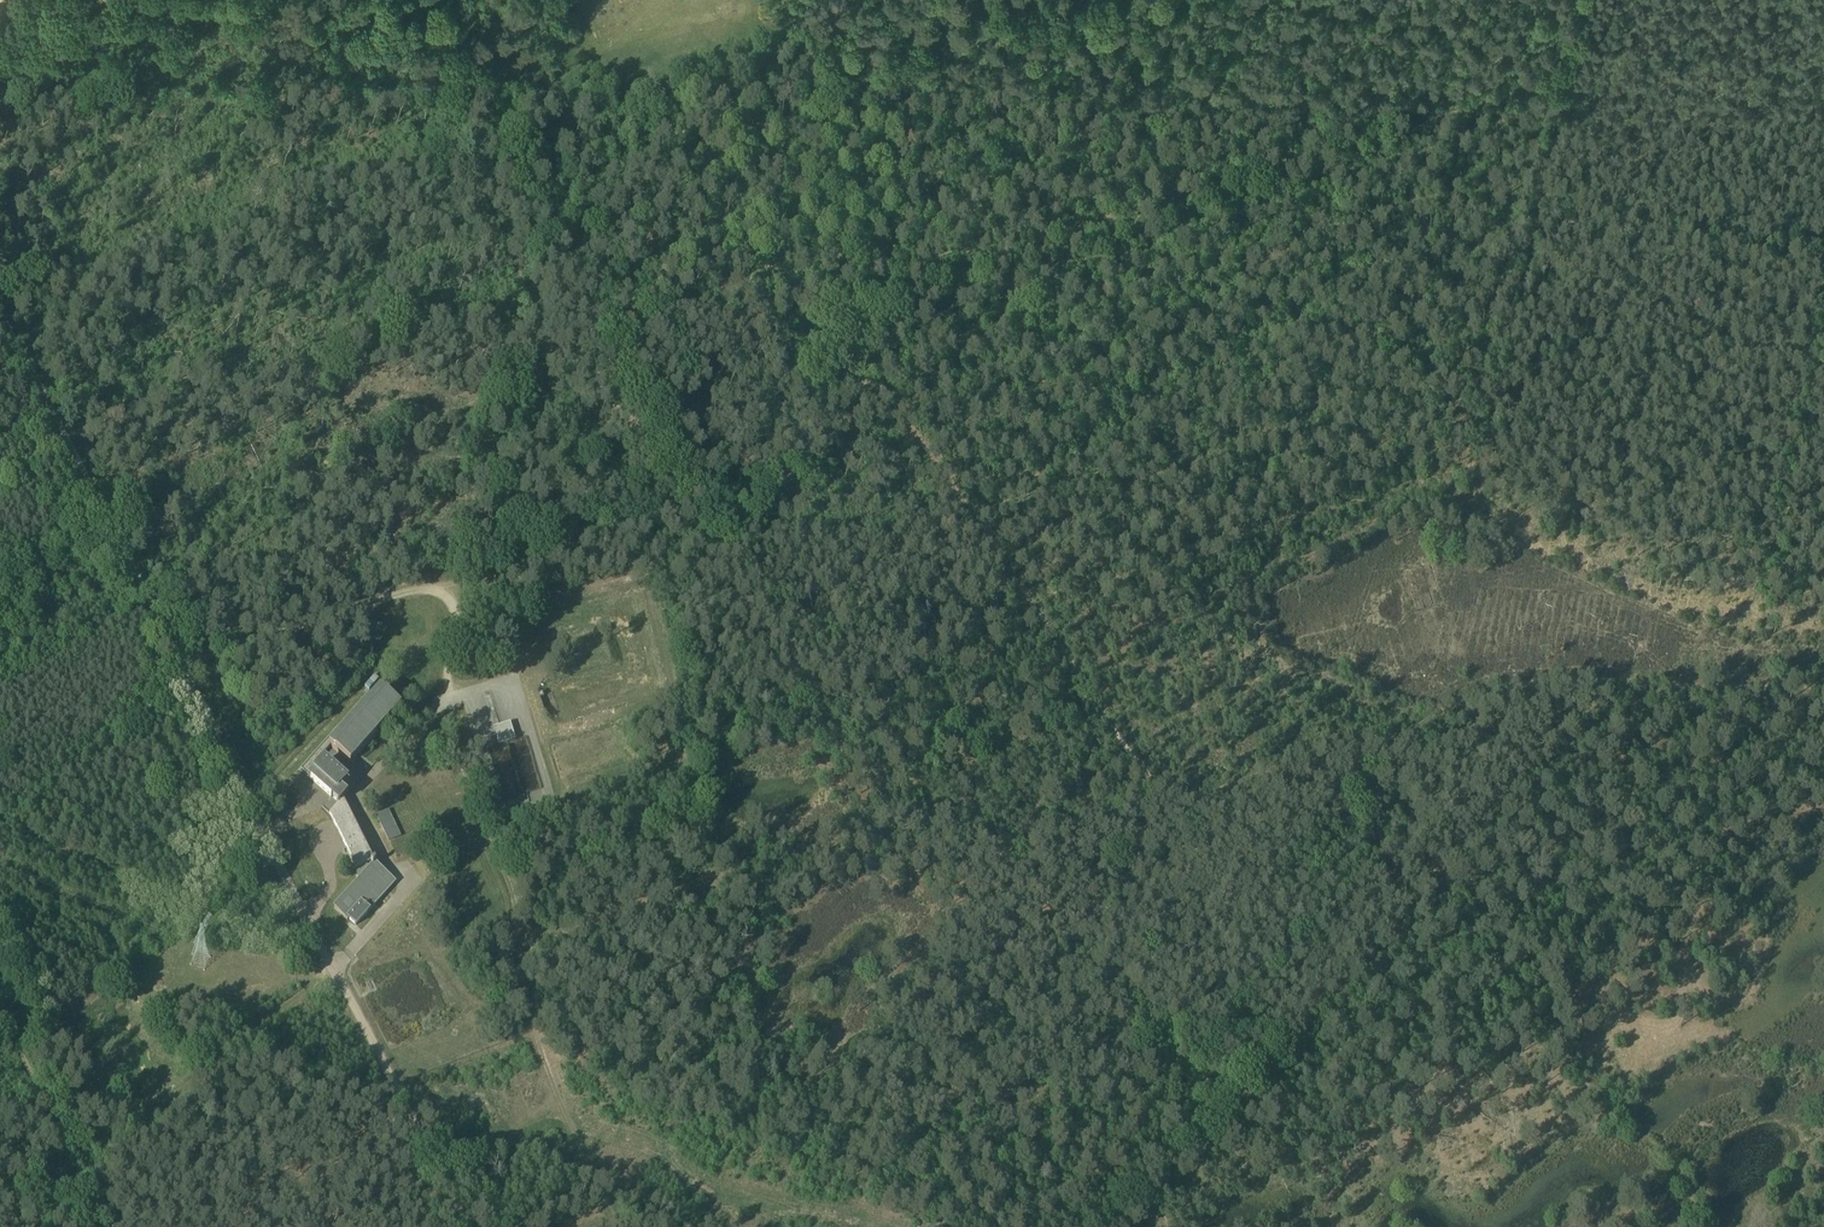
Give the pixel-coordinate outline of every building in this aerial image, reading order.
[(336,746),(353,762),(399,709),(380,692),(338,737),(333,733),(301,770),(310,778),(309,778),(338,804),(329,814),(330,815),(352,861),(356,871),(357,878),(359,881),(336,908),(335,907),(334,908),(348,920),(349,919),(356,925),(396,883),(377,866),(344,799),(347,796),(341,789),(347,783),(323,761),(314,772),(310,769),(333,743),(336,746)] [(494,727),(499,745),(516,741),(510,722),(494,727)] [(536,792),(504,799),(507,813),(540,805),(536,792)] [(389,810),(376,816),(388,842),(401,836),(389,810)] [(197,951),(193,962),(204,967),(209,956),(197,951)]
